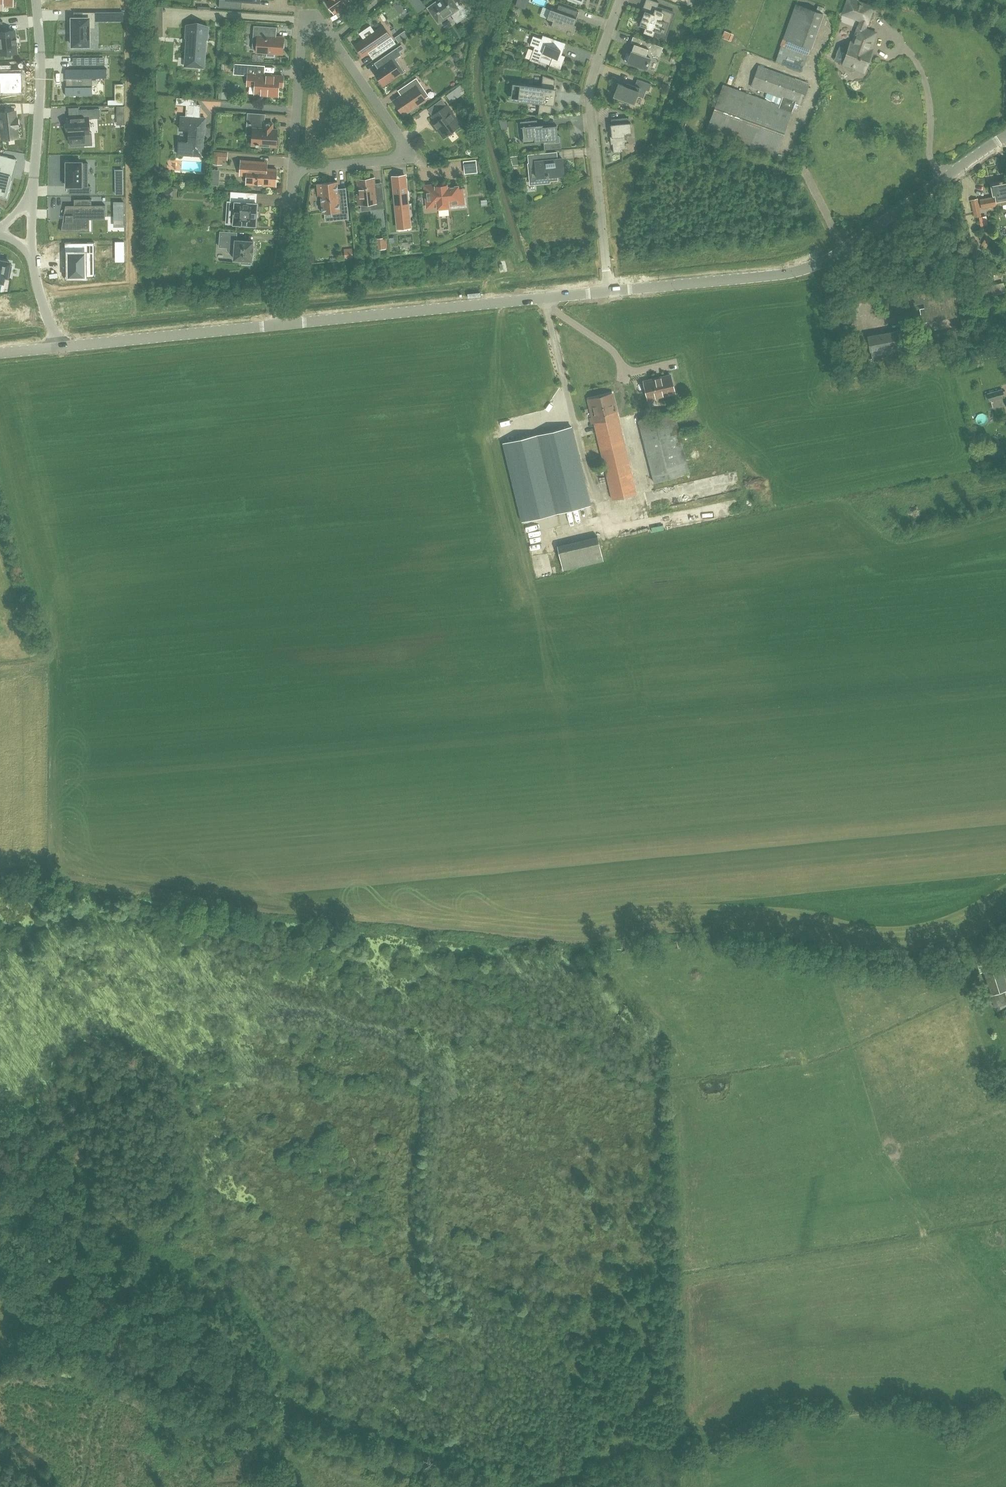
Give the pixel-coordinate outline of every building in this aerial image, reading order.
[(219,7),(242,9),(242,1),(260,2),(260,0),(220,0),(219,7)] [(334,13),(337,11),(338,13),(345,8),(344,6),(352,0),(325,0),(334,13)] [(453,0),(438,0),(436,2),(429,6),(428,7),(429,8),(429,7),(438,21),(439,22),(440,21),(451,13),(457,22),(473,12),(465,0),(460,0),(455,3),(453,0)] [(668,31),(675,12),(658,6),(659,2),(653,0),(646,0),(642,10),(645,11),(640,25),(646,27),(645,31),(653,34),(654,30),(661,33),(662,30),(665,31),(665,30),(668,31)] [(688,7),(695,9),(699,0),(691,0),(688,7)] [(871,48),(877,32),(865,28),(868,21),(868,22),(874,7),(858,1),(859,0),(848,0),(844,13),(862,19),(860,26),(859,26),(853,42),(852,41),(849,49),(847,56),(844,63),(846,64),(846,65),(847,67),(847,68),(848,70),(849,71),(850,71),(852,71),(854,71),(855,70),(856,69),(857,68),(865,71),(870,56),(873,49),(871,48)] [(570,35),(571,33),(573,34),(576,25),(575,24),(577,18),(568,15),(570,8),(559,4),(557,11),(551,9),(547,18),(553,21),(551,26),(567,32),(567,33),(570,35)] [(823,14),(796,4),(784,39),(799,44),(810,48),(810,49),(823,14)] [(72,28),(72,36),(73,36),(73,46),(90,45),(89,28),(95,28),(95,12),(83,12),(83,18),(74,18),(72,18),(72,28)] [(113,12),(113,21),(123,21),(123,12),(113,12)] [(163,19),(154,19),(154,30),(164,30),(163,19)] [(0,54),(17,52),(16,43),(16,39),(15,30),(4,31),(3,31),(2,22),(2,21),(0,21),(0,53),(0,54)] [(258,37),(257,49),(257,52),(267,52),(267,56),(275,57),(275,53),(283,53),(283,46),(284,46),(284,45),(284,37),(283,37),(283,38),(276,38),(277,27),(254,25),(253,38),(254,38),(254,37),(258,37)] [(364,56),(368,52),(377,47),(380,51),(394,42),(382,25),(374,31),(371,27),(370,27),(361,33),(361,34),(361,33),(364,38),(355,44),(356,44),(357,46),(362,53),(363,55),(364,56)] [(189,27),(187,59),(203,60),(206,28),(189,27)] [(405,30),(400,34),(403,39),(409,35),(405,30)] [(728,40),(731,33),(725,30),(722,37),(728,40)] [(565,56),(562,54),(560,54),(561,50),(553,47),(556,39),(543,35),(542,39),(533,36),(530,44),(535,46),(530,60),(539,63),(543,53),(553,57),(550,65),(561,69),(565,56)] [(624,61),(647,69),(651,58),(646,56),(648,52),(660,57),(664,47),(633,36),(631,43),(634,44),(630,54),(627,53),(624,61)] [(799,44),(784,39),(776,62),(801,71),(808,56),(810,48),(799,44)] [(384,66),(379,69),(375,72),(384,85),(401,73),(398,68),(400,67),(400,64),(396,58),(402,54),(400,51),(404,48),(402,44),(380,59),(384,66)] [(452,56),(456,61),(461,58),(458,53),(452,56)] [(283,76),(264,75),(254,74),(254,66),(257,66),(257,65),(235,64),(234,74),(248,74),(248,81),(256,81),(256,88),(255,94),(278,96),(279,86),(283,86),(283,76)] [(0,65),(0,82),(3,82),(3,92),(23,91),(23,79),(20,79),(20,71),(19,71),(12,71),(0,72),(0,65)] [(780,106),(733,88),(723,84),(706,131),(775,157),(796,102),(802,104),(809,85),(759,66),(752,86),(783,97),(780,106)] [(66,87),(66,95),(92,95),(92,77),(106,77),(106,69),(66,69),(66,77),(67,77),(69,77),(69,87),(67,87),(66,87)] [(543,79),(542,87),(513,83),(511,100),(540,103),(539,110),(538,114),(551,113),(552,105),(555,105),(557,89),(554,88),(555,81),(555,79),(543,75),(543,79)] [(417,86),(421,84),(417,77),(406,84),(410,90),(394,101),(404,114),(410,109),(412,111),(419,106),(418,104),(426,99),(417,86)] [(649,91),(652,84),(638,79),(635,85),(627,82),(626,86),(617,82),(614,91),(615,91),(614,96),(622,99),(621,101),(627,104),(628,101),(635,103),(637,95),(644,97),(646,90),(649,91)] [(462,83),(447,95),(450,100),(452,98),(454,100),(462,94),(460,92),(466,88),(462,83)] [(458,127),(449,115),(453,113),(448,106),(442,98),(427,109),(437,122),(433,124),(435,127),(436,126),(444,137),(458,127)] [(203,156),(205,118),(200,117),(201,105),(187,104),(187,111),(189,112),(189,117),(181,116),(180,129),(190,130),(189,142),(179,141),(178,154),(203,156)] [(69,117),(67,118),(68,134),(70,133),(71,142),(71,145),(84,145),(84,133),(89,132),(89,118),(100,117),(100,108),(80,109),(79,109),(79,115),(69,115),(69,117)] [(0,125),(0,137),(3,137),(3,138),(19,136),(18,126),(19,126),(18,118),(17,118),(16,111),(0,113),(0,114),(0,116),(1,125),(0,125)] [(273,123),(265,123),(263,122),(263,114),(265,114),(265,115),(266,115),(266,114),(248,112),(248,113),(252,113),(251,122),(248,122),(247,122),(247,124),(247,122),(250,123),(249,124),(252,124),(252,123),(254,123),(252,144),(276,146),(277,145),(279,145),(279,136),(277,136),(278,129),(273,129),(273,123)] [(627,136),(631,135),(632,135),(632,132),(631,122),(628,123),(628,117),(612,119),(612,124),(611,124),(611,125),(612,125),(613,129),(611,129),(612,136),(611,136),(610,136),(611,144),(612,144),(613,144),(614,152),(622,152),(621,149),(628,149),(628,145),(629,145),(629,142),(628,142),(627,136)] [(546,141),(544,141),(545,149),(562,148),(561,136),(560,136),(560,137),(558,137),(557,125),(543,126),(543,125),(543,124),(538,125),(537,120),(521,122),(523,135),(528,134),(528,136),(535,136),(535,139),(544,138),(544,139),(545,138),(546,141)] [(536,177),(536,183),(549,182),(549,180),(557,179),(556,175),(565,174),(563,159),(546,160),(546,153),(529,155),(531,177),(536,177)] [(3,197),(5,192),(7,193),(10,181),(8,181),(8,180),(12,165),(4,163),(6,157),(6,156),(0,155),(0,196),(3,197)] [(520,155),(511,156),(513,165),(521,164),(520,155)] [(267,162),(262,161),(242,160),(241,174),(248,175),(247,183),(254,184),(254,187),(262,187),(262,184),(276,185),(277,169),(267,168),(267,162)] [(67,171),(67,177),(67,186),(69,186),(78,186),(78,194),(91,194),(91,185),(89,185),(89,177),(88,177),(88,163),(82,163),(82,162),(67,162),(67,171)] [(410,221),(406,186),(405,174),(393,176),(398,223),(410,221)] [(372,210),(377,209),(382,209),(382,201),(384,201),(383,187),(375,187),(374,178),(358,179),(360,194),(358,194),(359,204),(372,203),(372,210)] [(991,183),(993,193),(977,196),(979,206),(995,203),(995,200),(1005,199),(1005,180),(991,183)] [(339,195),(338,188),(338,181),(317,183),(318,195),(321,195),(323,213),(335,212),(335,220),(349,218),(347,195),(339,195)] [(444,184),(437,184),(425,185),(428,207),(438,206),(438,208),(449,207),(449,205),(464,203),(462,188),(458,189),(458,186),(447,187),(447,185),(444,185),(444,184)] [(257,203),(246,202),(246,192),(231,191),(230,210),(235,211),(234,224),(256,225),(256,217),(257,217),(257,211),(257,203)] [(978,198),(970,200),(975,217),(982,216),(978,198)] [(62,227),(62,231),(64,231),(83,231),(83,217),(106,217),(106,205),(92,205),(92,199),(79,199),(79,205),(74,205),(66,205),(66,221),(64,221),(63,225),(62,225),(62,227)] [(115,201),(115,226),(124,226),(124,201),(115,201)] [(377,209),(372,210),(373,219),(384,218),(383,209),(385,209),(384,201),(382,201),(382,209),(377,209)] [(221,231),(220,246),(228,247),(227,250),(230,253),(235,253),(234,259),(242,259),(242,263),(251,264),(251,260),(252,260),(252,255),(253,255),(253,246),(253,241),(237,240),(237,232),(221,231)] [(379,249),(388,248),(387,237),(378,238),(379,249)] [(986,248),(991,241),(985,237),(981,244),(986,248)] [(116,256),(125,256),(124,241),(116,241),(116,256)] [(65,242),(65,245),(68,245),(68,276),(75,276),(75,279),(88,279),(88,276),(89,276),(89,261),(86,261),(86,260),(85,260),(85,253),(92,253),(92,252),(94,252),(94,245),(95,245),(95,242),(65,242)] [(353,247),(344,248),(345,258),(354,257),(353,247)] [(4,282),(5,276),(11,277),(13,265),(10,265),(11,262),(1,260),(1,261),(0,262),(0,281),(4,282)] [(922,323),(960,316),(955,288),(922,293),(921,289),(907,291),(910,305),(924,303),(925,308),(920,309),(922,323)] [(907,350),(906,340),(904,330),(868,336),(871,351),(872,351),(874,361),(883,360),(882,357),(888,356),(887,353),(892,352),(893,355),(902,353),(902,351),(907,350)] [(991,350),(982,351),(983,358),(1000,355),(999,348),(991,350)] [(675,393),(671,375),(644,381),(648,399),(675,393)] [(987,394),(990,402),(1005,397),(1003,389),(987,394)] [(589,399),(591,408),(593,416),(592,417),(593,423),(595,422),(614,499),(636,494),(617,411),(615,403),(613,393),(589,399)] [(675,410),(639,420),(654,482),(691,473),(675,410)] [(592,505),(573,426),(503,443),(522,521),(592,505)]
